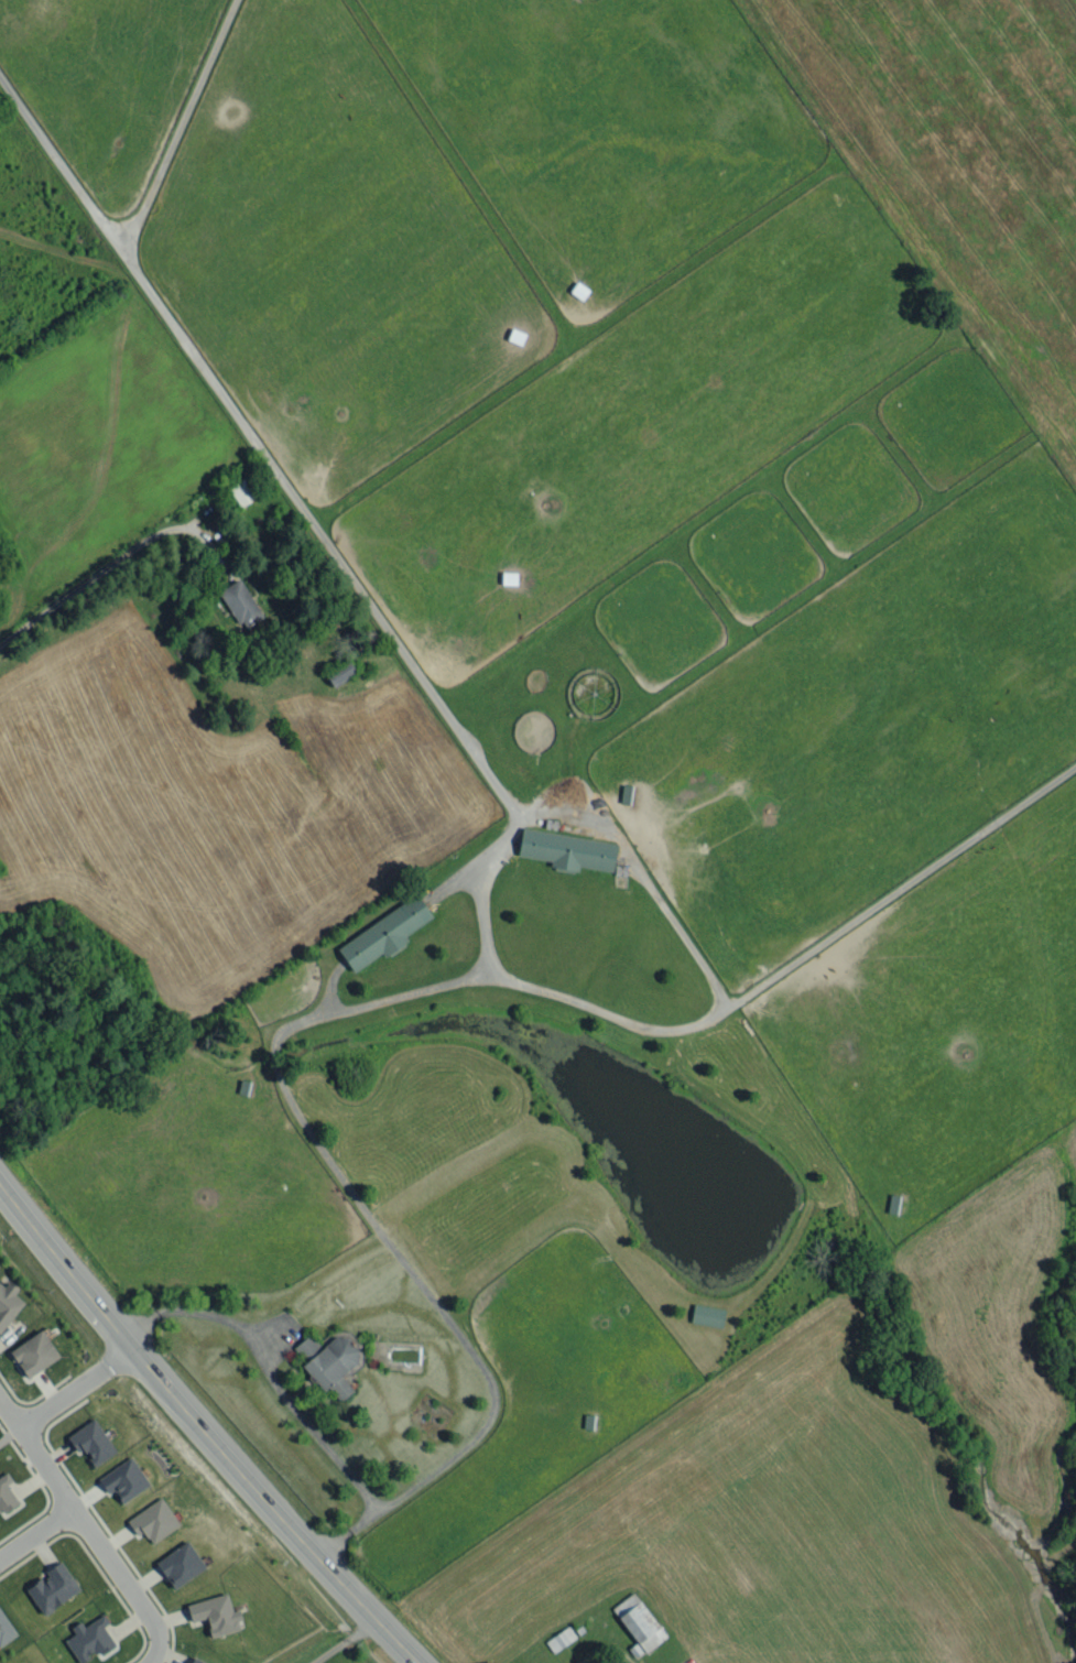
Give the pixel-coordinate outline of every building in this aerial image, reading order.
[(218,592),(242,629),(263,615),(239,578),(218,592)] [(326,674),(332,685),(356,672),(350,661),(326,674)] [(612,871),(617,843),(522,828),(518,855),(551,860),(550,868),(577,872),(578,866),(612,871)] [(336,947),(353,971),(382,952),(385,957),(408,942),(404,935),(432,917),(417,894),(336,947)] [(14,1294),(19,1287),(1,1275),(0,1277),(0,1334),(23,1301),(14,1294)] [(690,1321),(721,1328),(725,1309),(694,1303),(690,1321)] [(27,1378),(60,1356),(42,1329),(9,1351),(27,1378)] [(340,1374),(362,1357),(343,1332),(322,1349),(310,1333),(293,1346),(305,1362),(302,1364),(323,1391),(329,1386),(340,1400),(353,1390),(340,1374)] [(81,1449),(93,1467),(116,1450),(93,1418),(67,1436),(77,1451),(81,1449)] [(149,1486),(132,1457),(97,1477),(107,1493),(113,1490),(120,1503),(149,1486)] [(11,1512),(12,1479),(0,1479),(0,1512),(11,1512)] [(150,1543),(179,1526),(162,1497),(127,1518),(137,1536),(144,1532),(150,1543)] [(174,1588),(205,1567),(187,1540),(155,1562),(174,1588)] [(46,1575),(26,1589),(43,1614),(80,1590),(61,1561),(44,1571),(46,1575)] [(611,1608),(645,1652),(666,1636),(633,1592),(611,1608)] [(186,1604),(192,1626),(207,1622),(210,1636),(244,1628),(239,1609),(232,1610),(227,1593),(186,1604)] [(16,1634),(0,1609),(0,1645),(16,1634)] [(80,1621),(70,1627),(74,1634),(64,1640),(79,1662),(81,1662),(113,1642),(103,1626),(109,1622),(103,1614),(83,1626),(80,1621)]
